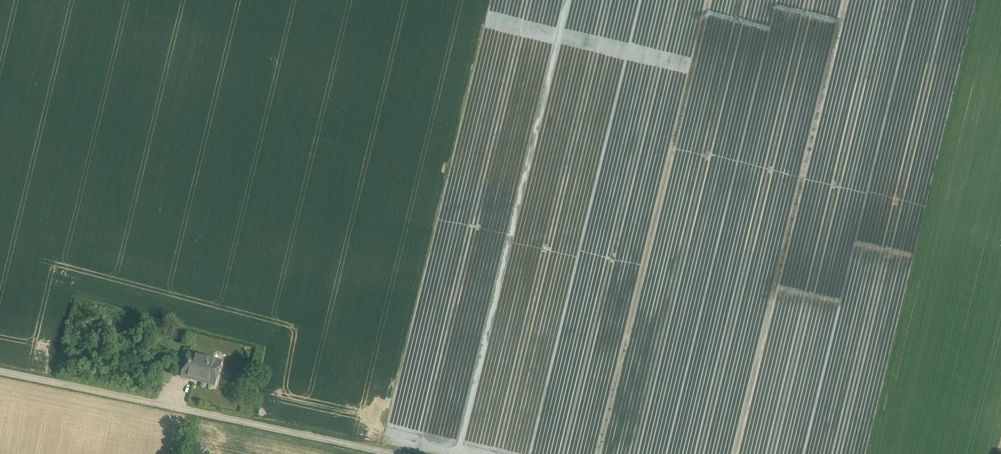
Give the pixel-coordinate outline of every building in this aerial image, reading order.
[(222,362),(188,353),(181,376),(216,385),(222,362)]
